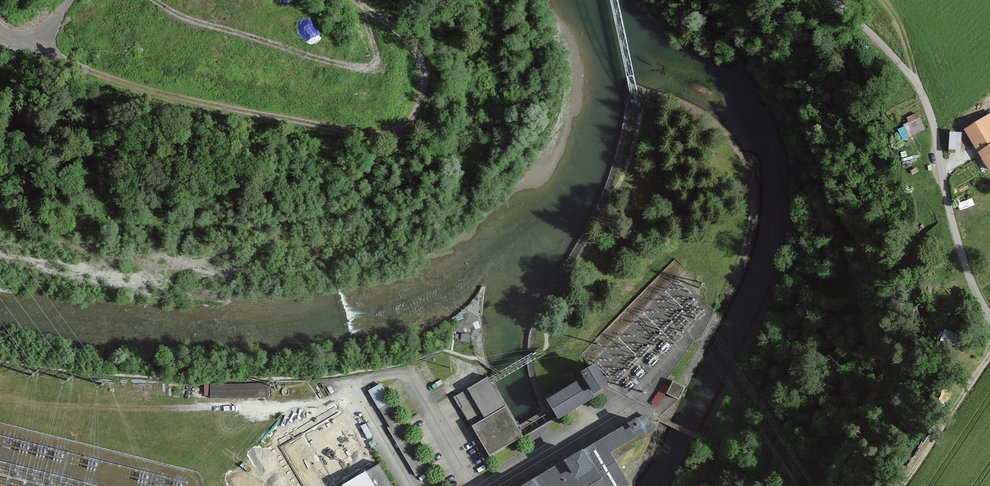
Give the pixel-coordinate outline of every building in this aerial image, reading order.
[(961,132),(989,176),(989,175),(989,114),(961,132)] [(906,122),(909,129),(896,135),(901,145),(926,133),(918,116),(906,122)] [(957,157),(958,136),(946,135),(945,156),(957,157)] [(957,348),(959,335),(943,332),(941,345),(957,348)] [(608,388),(594,365),(590,367),(577,376),(581,382),(549,402),(561,421),(601,395),(600,393),(608,388)] [(523,438),(488,378),(482,382),(454,398),(489,458),(523,438)] [(369,390),(380,409),(392,403),(382,384),(369,390)] [(257,385),(209,387),(209,401),(258,399),(257,385)] [(640,416),(630,423),(628,420),(518,485),(620,485),(607,464),(632,449),(630,446),(651,434),(640,416)] [(375,466),(340,485),(387,485),(375,466)]
